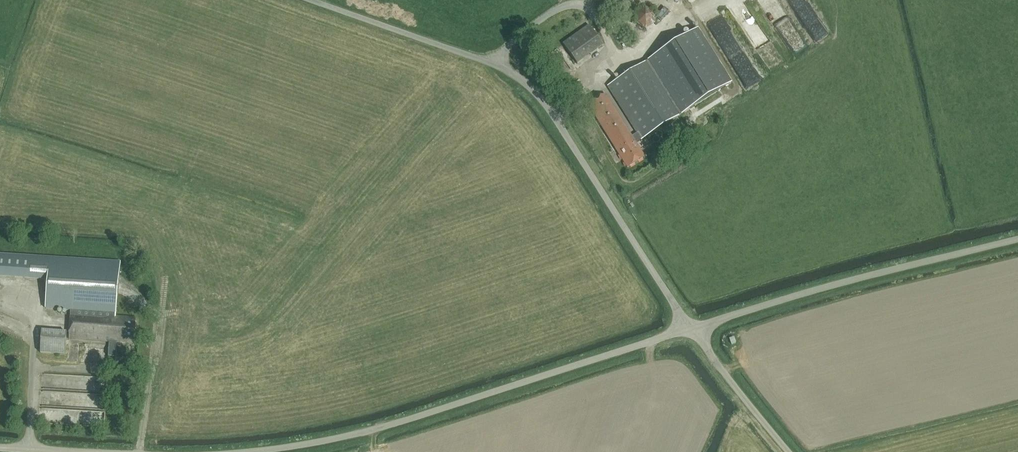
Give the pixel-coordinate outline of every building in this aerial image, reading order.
[(652,10),(635,11),(636,25),(653,25),(652,10)] [(756,17),(744,24),(768,65),(781,58),(756,17)] [(794,51),(803,45),(787,19),(777,25),(794,51)] [(603,45),(589,26),(563,44),(577,64),(603,45)] [(698,30),(652,59),(608,86),(637,133),(632,136),(606,94),(588,105),(628,168),(645,158),(636,143),(731,83),(698,30)] [(730,32),(721,36),(736,68),(741,65),(738,60),(742,58),(730,32)] [(116,316),(120,262),(0,254),(0,277),(48,280),(46,309),(71,310),(69,339),(110,341),(109,356),(116,357),(117,342),(135,343),(137,318),(116,316)] [(66,332),(42,331),(41,353),(65,354),(66,332)] [(97,377),(44,378),(44,390),(79,389),(80,403),(97,402),(97,377)] [(44,406),(43,410),(48,411),(48,413),(60,415),(61,408),(44,406)]
